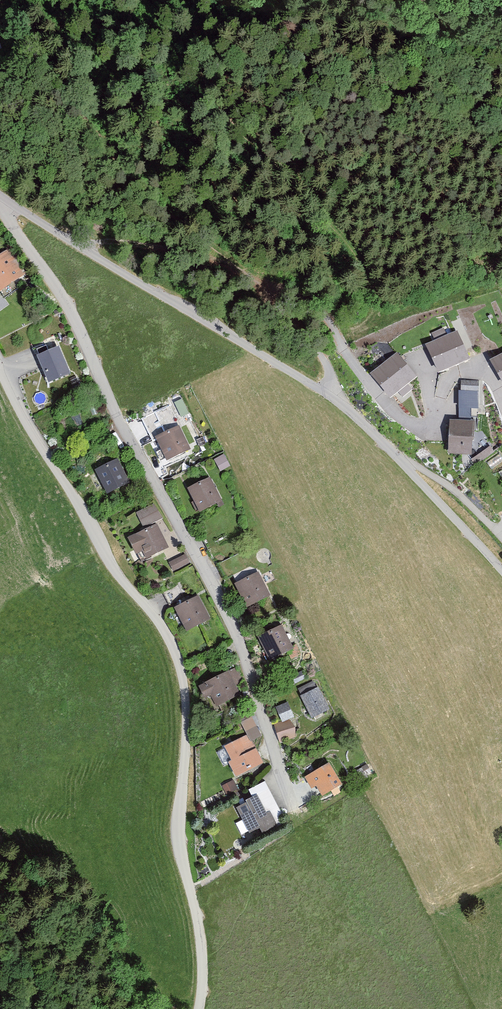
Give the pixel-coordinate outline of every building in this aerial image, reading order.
[(0,38),(0,60),(10,58),(4,37),(0,38)] [(0,255),(0,288),(4,293),(27,276),(7,250),(0,255)] [(469,360),(456,334),(427,348),(440,374),(469,360)] [(38,353),(49,349),(47,343),(36,347),(38,353)] [(62,345),(37,354),(48,383),(73,374),(62,345)] [(415,377),(397,355),(372,377),(390,399),(415,377)] [(492,364),(501,381),(501,358),(492,364)] [(461,394),(459,394),(460,409),(478,409),(478,382),(461,383),(461,394)] [(181,414),(187,412),(183,398),(176,400),(181,414)] [(471,425),(451,424),(450,453),(470,454),(471,425)] [(181,425),(156,435),(166,460),(191,450),(181,425)] [(229,467),(223,456),(215,461),(220,471),(229,467)] [(119,458),(95,470),(106,493),(130,482),(119,458)] [(211,480),(189,491),(201,514),(223,503),(211,480)] [(156,504),(137,512),(143,525),(161,518),(156,504)] [(158,524),(129,537),(139,561),(168,549),(158,524)] [(173,567),(190,561),(187,552),(169,558),(173,567)] [(258,569),(235,581),(248,606),(271,595),(258,569)] [(201,595),(172,607),(183,632),(212,619),(201,595)] [(285,623),(262,636),(275,659),(298,646),(285,623)] [(232,666),(196,686),(203,699),(212,694),(218,704),(245,690),(232,666)] [(315,678),(298,686),(312,717),(330,709),(315,678)] [(289,700),(276,705),(282,720),(294,716),(289,700)] [(242,719),(249,738),(260,734),(253,715),(242,719)] [(246,735),(225,746),(232,760),(230,761),(236,774),(263,760),(256,747),(253,749),(246,735)] [(330,761),(305,775),(311,787),(319,784),(324,794),(343,784),(330,761)] [(369,761),(360,765),(367,777),(375,772),(369,761)] [(232,778),(222,783),(226,792),(237,786),(232,778)] [(268,788),(235,804),(249,831),(262,825),(265,831),(278,824),(276,820),(283,817),(268,788)]
